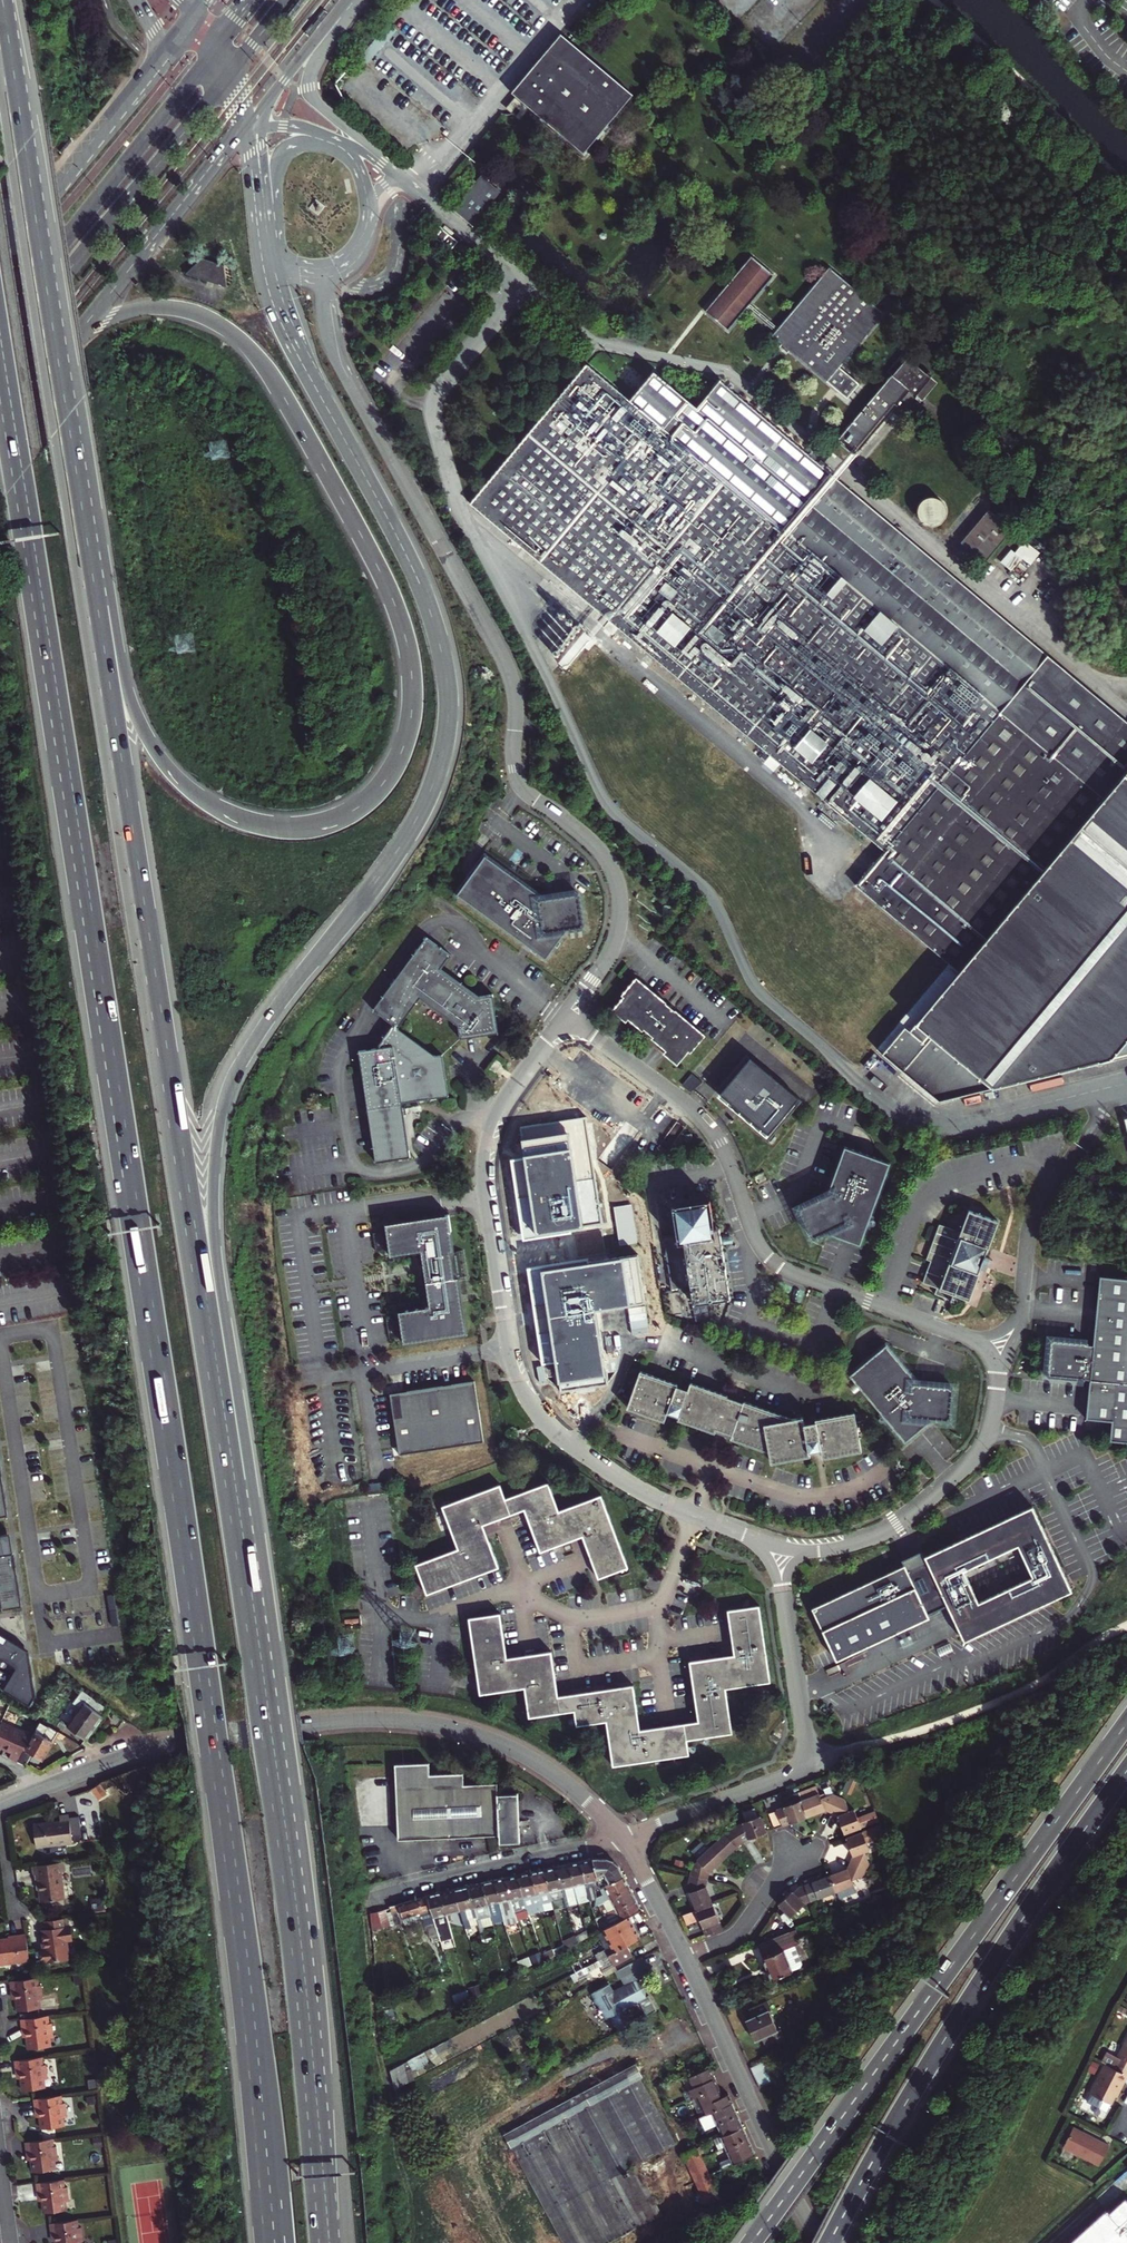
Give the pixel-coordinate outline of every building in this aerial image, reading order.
[(633,96),(563,38),(514,96),(584,154),(633,96)] [(443,229),(436,238),(451,251),(459,243),(443,229)] [(773,276),(752,257),(706,312),(727,330),(773,276)] [(195,258),(190,278),(223,285),(227,265),(195,258)] [(830,269),(774,336),(828,381),(884,315),(830,269)] [(587,366),(471,505),(885,850),(856,885),(949,964),(1097,793),(1016,725),(1040,696),(1010,669),(1031,641),(722,383),(699,409),(655,373),(631,402),(587,366)] [(910,390),(892,376),(839,439),(857,454),(910,390)] [(945,501),(919,501),(919,526),(945,525),(945,501)] [(1014,530),(991,510),(963,544),(986,563),(1014,530)] [(1031,641),(1010,669),(1040,696),(1016,725),(1097,793),(949,964),(877,1050),(939,1102),(1126,1055),(1126,721),(1031,641)] [(456,893),(545,958),(567,928),(583,926),(578,893),(546,898),(485,853),(456,893)] [(399,1029),(420,998),(459,1026),(461,1039),(499,1034),(494,995),(480,997),(441,969),(451,955),(426,937),(373,1011),(393,1025),(377,1048),(359,1051),(375,1163),(409,1158),(403,1116),(406,1115),(405,1107),(402,1108),(401,1103),(448,1096),(443,1055),(437,1056),(399,1029)] [(612,1010),(626,1022),(628,1020),(642,1031),(644,1029),(647,1031),(644,1034),(649,1038),(652,1035),(654,1036),(652,1039),(666,1051),(664,1053),(677,1065),(689,1051),(691,1053),(706,1035),(676,1010),(675,1011),(666,1003),(667,1003),(636,977),(621,995),(624,997),(612,1010)] [(803,1101),(746,1054),(716,1089),(741,1111),(737,1115),(769,1141),(803,1101)] [(499,1065),(493,1061),(486,1070),(492,1074),(499,1065)] [(584,1119),(522,1128),(527,1158),(510,1160),(520,1225),(523,1242),(572,1234),(572,1229),(601,1225),(592,1168),(584,1119)] [(682,1140),(683,1155),(690,1154),(689,1140),(682,1140)] [(891,1161),(845,1145),(830,1193),(800,1207),(814,1238),(827,1231),(862,1244),(891,1161)] [(718,1230),(713,1231),(708,1204),(671,1210),(676,1240),(663,1242),(671,1292),(691,1289),(693,1306),(729,1301),(718,1230)] [(923,1282),(938,1287),(935,1293),(949,1298),(951,1292),(970,1299),(981,1269),(980,1269),(982,1262),(984,1255),(987,1249),(988,1249),(999,1219),(969,1208),(961,1229),(940,1222),(927,1258),(931,1260),(923,1282)] [(447,1215),(385,1224),(390,1258),(421,1252),(429,1307),(398,1312),(403,1344),(467,1335),(458,1278),(466,1277),(462,1250),(453,1251),(447,1215)] [(588,1259),(527,1269),(541,1364),(554,1362),(559,1392),(608,1384),(596,1309),(645,1300),(638,1255),(589,1263),(588,1259)] [(991,1258),(984,1255),(982,1262),(988,1264),(991,1258)] [(1100,1277),(1093,1347),(1088,1346),(1088,1344),(1051,1340),(1047,1378),(1084,1382),(1084,1380),(1090,1381),(1086,1419),(1112,1421),(1110,1441),(1126,1443),(1126,1280),(1100,1277)] [(850,1376),(907,1442),(935,1419),(952,1420),(955,1386),(921,1383),(888,1344),(850,1376)] [(689,1389),(678,1385),(679,1384),(643,1370),(629,1408),(666,1421),(669,1413),(680,1417),(679,1420),(769,1454),(771,1464),(809,1457),(808,1453),(820,1451),(821,1460),(860,1453),(853,1414),(814,1421),(815,1422),(803,1424),(802,1417),(792,1419),(692,1382),(689,1389)] [(474,1381),(391,1395),(401,1456),(485,1442),(474,1381)] [(516,1431),(520,1440),(525,1439),(521,1429),(516,1431)] [(922,1466),(914,1473),(918,1477),(923,1473),(926,1471),(922,1466)] [(457,1547),(416,1562),(426,1591),(498,1566),(482,1523),(524,1508),(539,1550),(582,1535),(597,1577),(626,1566),(601,1494),(558,1510),(548,1482),(505,1498),(500,1484),(442,1505),(457,1547)] [(1069,1583),(1034,1507),(955,1543),(926,1556),(927,1559),(908,1568),(906,1566),(813,1608),(838,1661),(931,1617),(929,1615),(949,1605),(966,1641),(1073,1591),(1069,1583)] [(0,1536),(0,1611),(22,1607),(14,1553),(6,1554),(3,1535),(0,1536)] [(550,1650),(505,1657),(499,1612),(468,1617),(478,1692),(523,1686),(527,1715),(574,1709),(576,1724),(605,1720),(611,1764),(686,1754),(684,1740),(729,1733),(722,1688),(767,1682),(756,1607),(725,1611),(731,1656),(688,1662),(696,1721),(638,1730),(632,1685),(556,1695),(550,1650)] [(30,1704),(35,1695),(28,1654),(0,1638),(0,1687),(30,1704)] [(82,1691),(73,1703),(80,1708),(67,1726),(86,1740),(109,1709),(82,1691)] [(18,1762),(32,1736),(2,1721),(0,1724),(0,1747),(10,1751),(8,1757),(18,1762)] [(41,1721),(32,1736),(18,1762),(26,1765),(34,1753),(42,1759),(59,1731),(55,1729),(54,1728),(41,1721)] [(429,1763),(394,1765),(398,1840),(479,1835),(479,1825),(519,1825),(518,1793),(498,1795),(497,1784),(464,1786),(463,1773),(430,1775),(429,1763)] [(101,1782),(91,1788),(98,1800),(108,1794),(101,1782)] [(799,1792),(808,1817),(826,1811),(832,1814),(840,1797),(834,1794),(822,1799),(817,1786),(799,1792)] [(783,1826),(791,1823),(808,1817),(799,1792),(785,1798),(787,1805),(777,1809),(783,1826)] [(848,1801),(840,1797),(832,1814),(839,1817),(846,1835),(882,1822),(878,1812),(860,1818),(857,1811),(853,1812),(848,1801)] [(744,1821),(734,1827),(744,1842),(750,1838),(768,1832),(762,1814),(759,1815),(756,1807),(745,1811),(747,1819),(744,1821)] [(60,1815),(61,1822),(34,1825),(36,1847),(73,1842),(70,1814),(60,1815)] [(888,1838),(883,1826),(847,1839),(855,1859),(852,1865),(869,1872),(872,1865),(868,1854),(872,1852),(869,1845),(888,1838)] [(726,1833),(712,1846),(724,1859),(739,1845),(744,1842),(734,1827),(726,1833)] [(693,1867),(691,1874),(709,1878),(711,1871),(724,1859),(712,1846),(706,1839),(694,1850),(700,1857),(699,1858),(700,1860),(693,1867)] [(581,1861),(586,1883),(598,1880),(597,1877),(593,1858),(581,1861)] [(593,1858),(597,1877),(607,1874),(610,1883),(624,1876),(620,1868),(614,1861),(606,1859),(593,1858)] [(39,1874),(41,1889),(42,1902),(65,1899),(61,1871),(67,1870),(65,1861),(34,1866),(35,1874),(36,1874),(39,1874)] [(581,1861),(570,1863),(575,1887),(579,1903),(579,1904),(590,1901),(587,1888),(586,1883),(581,1861)] [(557,1866),(564,1896),(567,1906),(579,1903),(575,1887),(570,1863),(557,1866)] [(869,1872),(852,1865),(848,1872),(831,1878),(838,1895),(854,1889),(852,1885),(865,1880),(869,1872)] [(548,1886),(552,1899),(564,1896),(557,1866),(544,1869),(548,1886)] [(537,1893),(541,1909),(542,1910),(554,1908),(552,1899),(548,1886),(544,1869),(532,1871),(537,1893)] [(519,1874),(523,1896),(528,1909),(529,1912),(541,1909),(537,1893),(532,1871),(519,1874)] [(507,1877),(512,1898),(523,1896),(519,1874),(507,1877)] [(607,1874),(597,1877),(598,1880),(599,1887),(604,1886),(610,1883),(607,1874)] [(696,1909),(714,1903),(707,1885),(709,1878),(691,1874),(689,1882),(692,1890),(689,1891),(696,1909)] [(630,1888),(624,1876),(610,1883),(604,1886),(610,1898),(630,1888)] [(495,1880),(500,1901),(512,1898),(507,1877),(495,1880)] [(807,1887),(813,1905),(838,1895),(831,1878),(807,1887)] [(483,1883),(489,1904),(500,1901),(495,1880),(489,1881),(483,1883)] [(586,1883),(587,1888),(595,1886),(595,1888),(599,1887),(598,1880),(586,1883)] [(495,1923),(489,1904),(483,1883),(469,1886),(475,1907),(481,1932),(484,1931),(485,1929),(484,1926),(495,1923)] [(469,1886),(455,1889),(461,1910),(475,1907),(469,1886)] [(813,1905),(807,1887),(801,1889),(795,1895),(794,1893),(779,1907),(792,1921),(806,1907),(813,1905)] [(635,1898),(630,1888),(610,1898),(615,1909),(635,1898)] [(442,1892),(448,1914),(461,1910),(455,1889),(442,1892)] [(428,1896),(436,1924),(450,1920),(448,1914),(442,1892),(428,1896)] [(422,1913),(423,1918),(424,1920),(427,1924),(430,1937),(440,1935),(436,1924),(428,1896),(391,1907),(396,1924),(404,1921),(403,1918),(422,1913)] [(512,1898),(516,1912),(528,1909),(523,1896),(512,1898)] [(635,1898),(615,1909),(621,1920),(628,1916),(640,1909),(635,1898)] [(701,1923),(706,1935),(723,1928),(714,1903),(696,1909),(680,1915),(685,1928),(701,1923)] [(404,1921),(405,1923),(423,1918),(422,1913),(403,1918),(404,1921)] [(604,1929),(617,1922),(613,1913),(605,1917),(605,1916),(599,1919),(604,1929)] [(614,1952),(627,1946),(640,1939),(628,1916),(621,1920),(617,1922),(604,1929),(602,1930),(614,1952)] [(45,1949),(43,1949),(44,1962),(70,1959),(67,1940),(73,1940),(71,1926),(66,1927),(64,1918),(46,1921),(47,1930),(43,1930),(44,1940),(45,1949)] [(602,1941),(609,1955),(614,1952),(602,1930),(597,1933),(602,1941)] [(587,1932),(575,1938),(577,1943),(589,1937),(587,1932)] [(774,1983),(795,1975),(786,1953),(803,1946),(798,1933),(760,1948),(769,1970),(764,1972),(766,1977),(771,1975),(774,1983)] [(26,1934),(7,1936),(8,1939),(0,1940),(0,1965),(30,1961),(26,1934)] [(575,1937),(564,1943),(566,1949),(577,1943),(575,1938),(575,1937)] [(592,1946),(599,1960),(609,1955),(602,1941),(592,1946)] [(555,1955),(566,1949),(564,1943),(553,1949),(555,1955)] [(600,1966),(606,1977),(613,1973),(616,1972),(617,1971),(615,1965),(632,1956),(627,1946),(614,1952),(609,1955),(599,1960),(583,1969),(576,1973),(575,1973),(577,1977),(600,1966)] [(530,1956),(517,1960),(520,1968),(533,1964),(530,1956)] [(650,1974),(641,1958),(617,1971),(616,1972),(620,1979),(624,1987),(612,1994),(607,1986),(591,1994),(594,2000),(593,2004),(597,2005),(599,2008),(598,2012),(602,2013),(605,2020),(609,2017),(617,2032),(630,2025),(622,2010),(638,2002),(645,2017),(655,2012),(647,1996),(644,1998),(635,1981),(650,1974)] [(572,1965),(576,1973),(583,1969),(579,1961),(572,1965)] [(10,1982),(11,1991),(15,1990),(16,1999),(18,2012),(40,2008),(39,2000),(44,1999),(42,1986),(39,1986),(37,1986),(36,1978),(33,1979),(10,1982)] [(767,2001),(749,2009),(752,2017),(746,2020),(755,2042),(761,2039),(764,2047),(783,2039),(779,2030),(777,2031),(769,2012),(771,2011),(767,2001)] [(26,2028),(27,2037),(29,2049),(51,2046),(50,2038),(55,2037),(53,2023),(50,2023),(48,2023),(47,2015),(21,2019),(22,2028),(26,2028)] [(1114,2068),(1126,2074),(1126,2041),(1114,2068)] [(387,2070),(395,2087),(433,2071),(425,2053),(387,2070)] [(20,2070),(21,2078),(22,2090),(45,2088),(44,2079),(49,2079),(47,2065),(44,2065),(42,2065),(41,2057),(15,2061),(16,2070),(20,2070)] [(748,2068),(753,2080),(768,2073),(767,2070),(763,2061),(748,2068)] [(636,2063),(632,2065),(561,2102),(504,2132),(564,2242),(610,2242),(663,2215),(637,2167),(677,2144),(641,2078),(643,2077),(636,2063)] [(1107,2064),(1092,2094),(1113,2104),(1120,2090),(1121,2091),(1126,2080),(1126,2074),(1114,2068),(1107,2064)] [(688,2097),(693,2094),(698,2105),(703,2102),(708,2113),(699,2117),(705,2130),(716,2125),(726,2147),(742,2124),(739,2118),(733,2104),(732,2101),(731,2102),(726,2091),(720,2094),(718,2090),(711,2073),(707,2066),(685,2076),(689,2086),(684,2088),(688,2097)] [(753,2080),(757,2091),(773,2084),(768,2073),(753,2080)] [(61,2096),(34,2099),(35,2108),(40,2108),(41,2117),(43,2129),(65,2126),(64,2118),(68,2117),(66,2103),(64,2103),(62,2104),(61,2096)] [(742,2124),(726,2147),(730,2157),(720,2161),(723,2168),(755,2153),(750,2141),(742,2124)] [(1110,2146),(1074,2128),(1064,2147),(1100,2165),(1110,2146)] [(25,2143),(26,2152),(30,2152),(31,2161),(33,2173),(55,2170),(54,2162),(59,2161),(57,2147),(54,2147),(52,2148),(51,2142),(51,2139),(25,2143)] [(685,2153),(693,2187),(710,2183),(702,2149),(685,2153)] [(36,2184),(37,2192),(41,2192),(42,2201),(44,2213),(66,2210),(65,2202),(69,2201),(67,2187),(65,2187),(63,2188),(62,2180),(36,2184)] [(1122,2199),(1105,2214),(1103,2212),(1069,2242),(1126,2242),(1126,2202),(1122,2199)] [(56,2241),(56,2242),(80,2242),(79,2242),(83,2241),(82,2227),(80,2227),(78,2228),(76,2219),(50,2223),(51,2232),(55,2232),(56,2241)]
